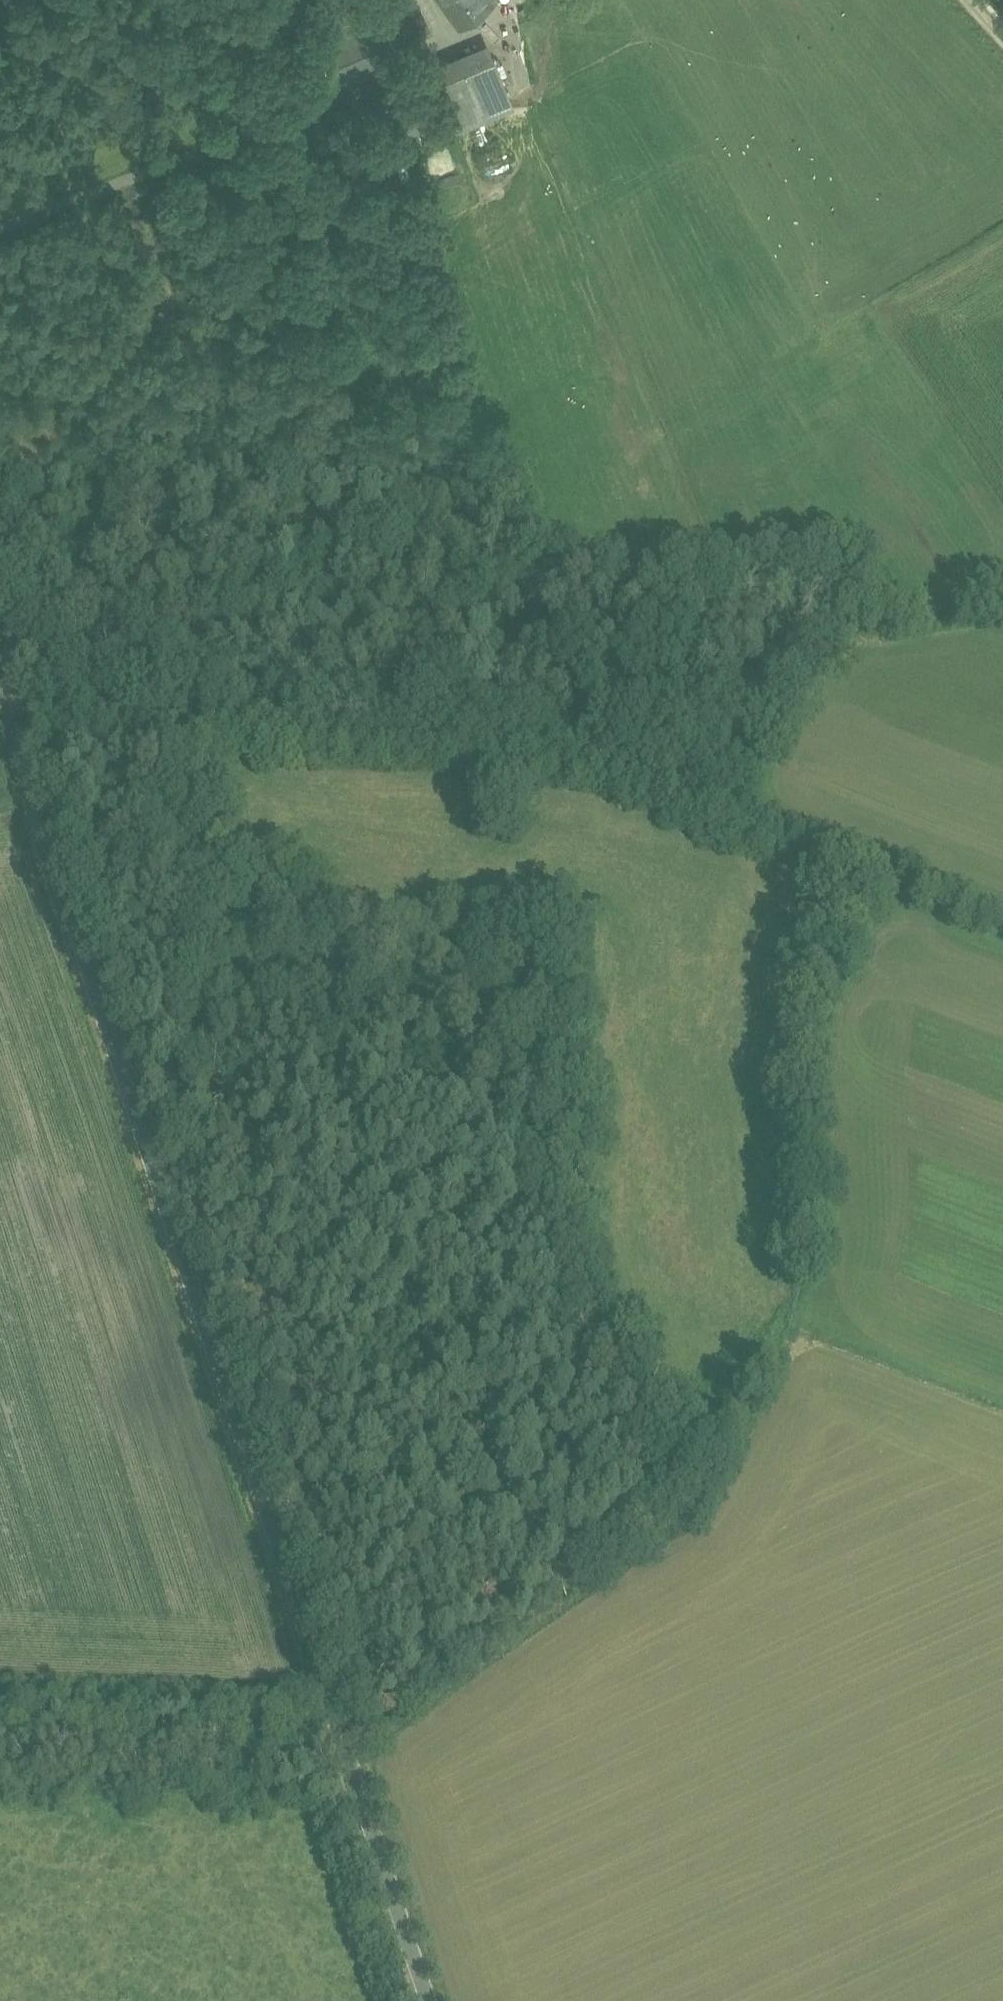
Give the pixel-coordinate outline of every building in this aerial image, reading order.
[(496,2),(494,0),(446,0),(463,24),(459,27),(460,28),(496,2)] [(449,75),(468,65),(460,50),(441,59),(449,75)] [(515,107),(494,58),(441,80),(455,112),(440,118),(447,135),(515,107)] [(436,116),(429,101),(405,111),(407,115),(385,125),(389,135),(436,116)]
